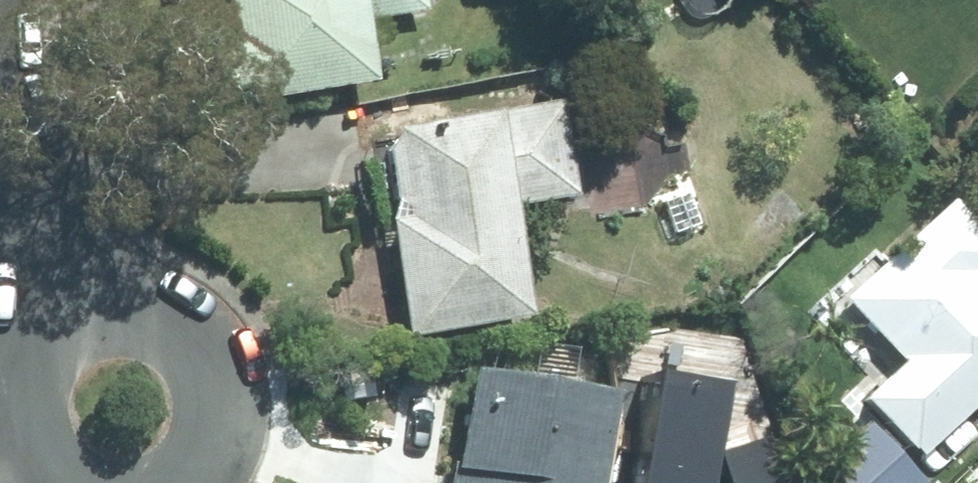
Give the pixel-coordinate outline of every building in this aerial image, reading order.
[(236,107),(359,93),(352,24),(424,16),(422,0),(224,0),(229,45),(236,107)] [(571,198),(553,99),(367,133),(405,345),(526,323),(506,210),(571,198)] [(912,458),(977,399),(977,281),(975,278),(977,276),(977,240),(946,204),(837,302),(895,367),(859,399),(912,458)] [(604,392),(458,371),(442,482),(591,482),(604,392)] [(865,420),(806,475),(813,482),(924,482),(865,420)] [(977,474),(967,482),(977,482),(977,475),(977,474)]
